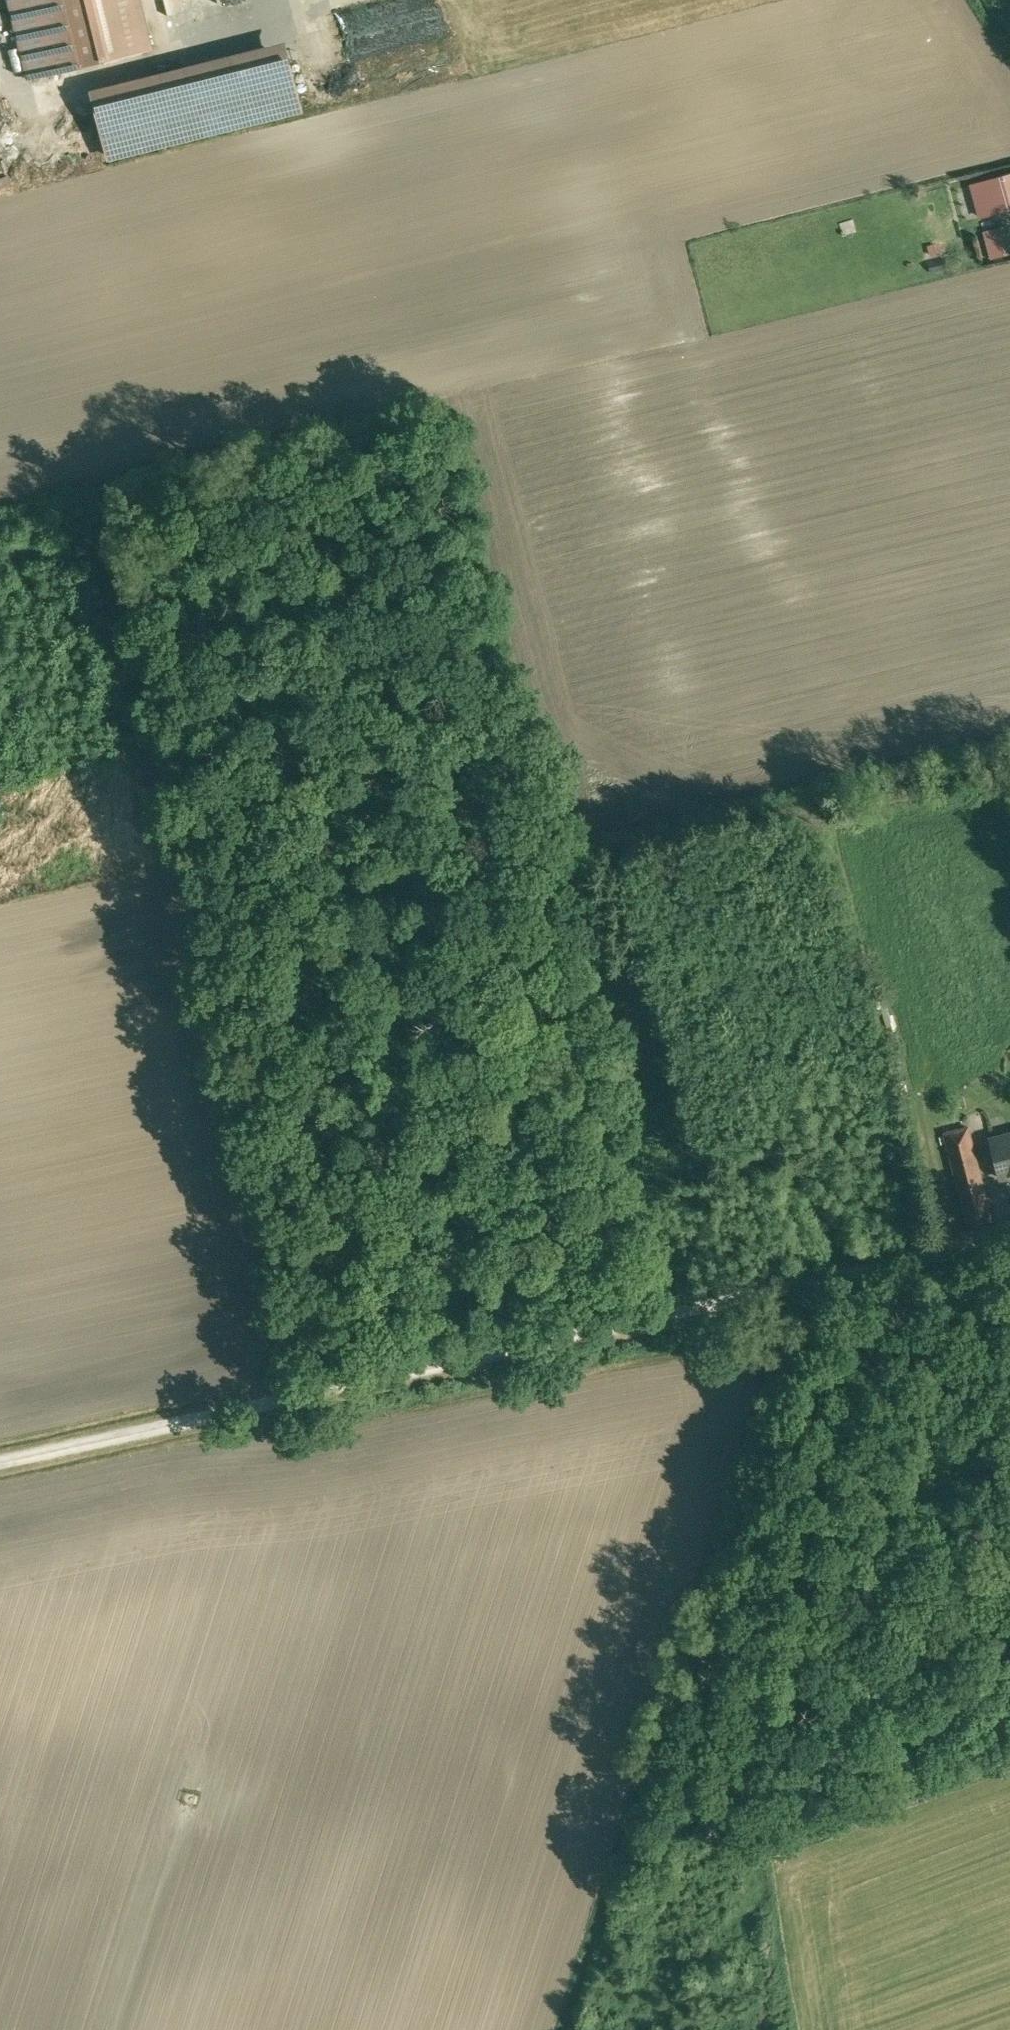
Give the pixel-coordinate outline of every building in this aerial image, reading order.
[(25,76),(150,46),(139,0),(7,0),(25,76)] [(213,0),(160,0),(164,22),(215,12),(213,0)] [(285,50),(89,99),(104,158),(300,109),(285,50)] [(970,186),(978,218),(1009,210),(1009,176),(970,186)] [(984,232),(990,259),(1009,254),(1009,233),(1008,226),(984,232)] [(939,1125),(956,1225),(988,1220),(971,1120),(939,1125)] [(975,1137),(990,1188),(1009,1182),(1009,1129),(975,1137)]
